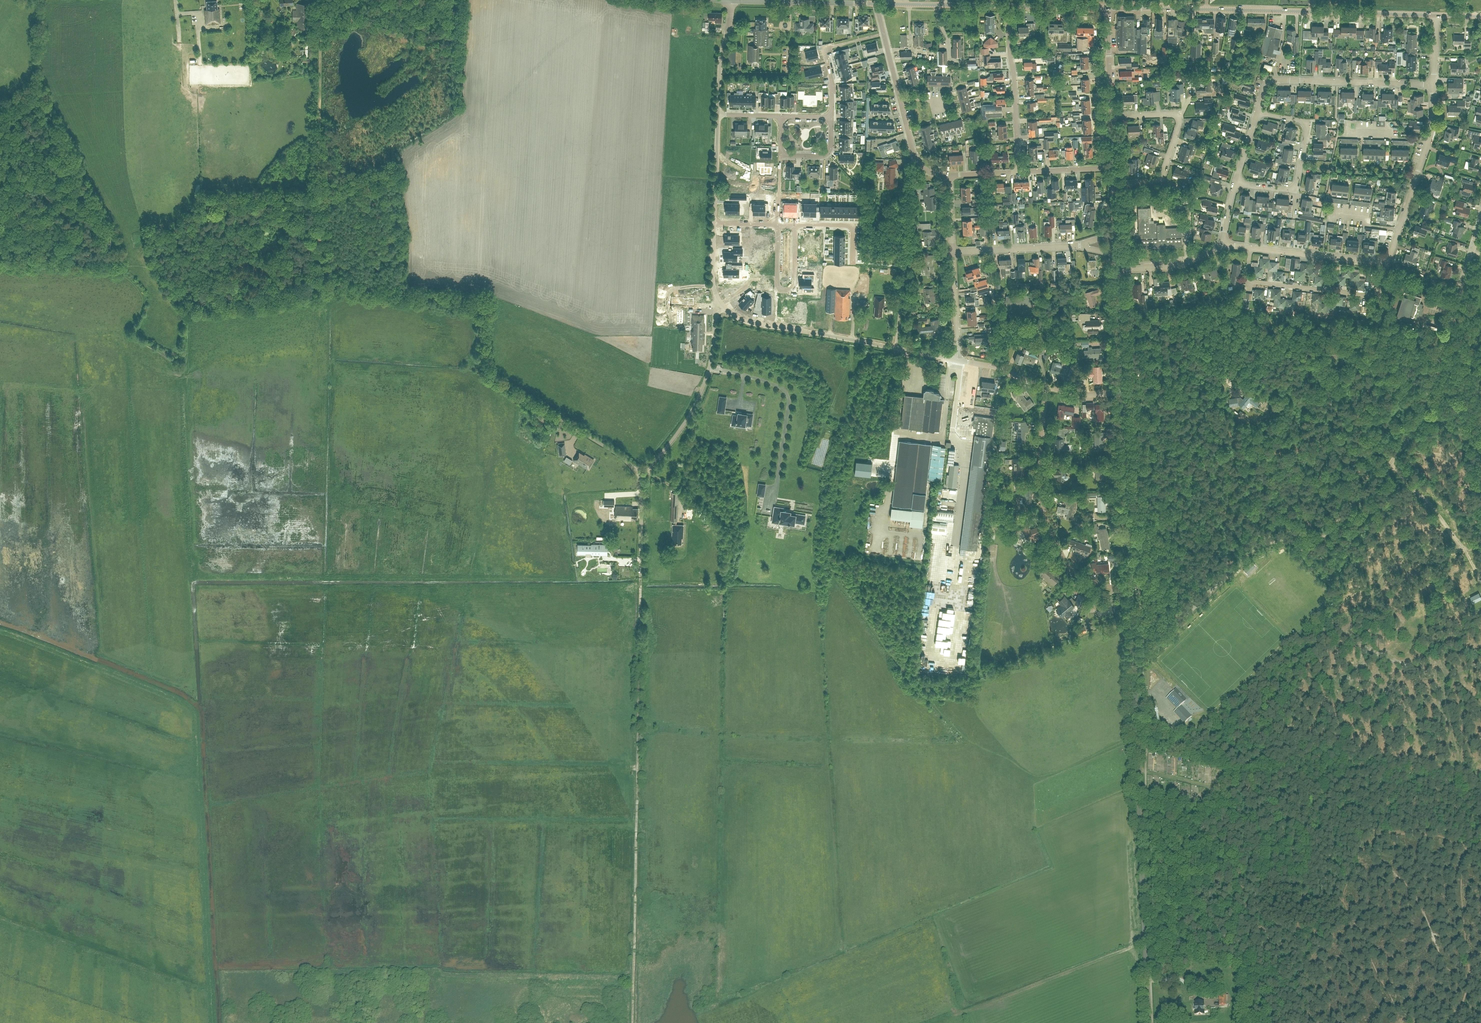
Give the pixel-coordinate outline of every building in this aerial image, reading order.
[(217,9),(216,0),(206,1),(207,14),(205,14),(205,25),(220,24),(219,9),(217,9)] [(308,4),(296,4),(296,10),(292,10),(292,21),(296,21),(296,24),(297,24),(297,27),(307,27),(307,12),(308,12),(308,4)] [(721,20),(722,12),(709,12),(709,19),(715,20),(715,22),(721,23),(721,20)] [(867,16),(867,15),(863,15),(863,16),(859,16),(859,23),(855,23),(855,31),(859,31),(859,30),(863,30),(863,25),(868,25),(868,24),(869,24),(869,20),(868,20),(868,16),(867,16)] [(986,33),(994,33),(994,27),(995,27),(996,24),(994,24),(995,15),(986,15),(986,33)] [(1134,27),(1134,15),(1118,15),(1118,25),(1116,25),(1116,44),(1122,44),(1122,49),(1135,49),(1134,27)] [(825,17),(825,16),(822,16),(822,17),(820,17),(820,21),(819,21),(819,24),(820,24),(820,26),(825,26),(825,31),(833,31),(833,24),(829,24),(829,17),(825,17)] [(1224,30),(1226,17),(1217,16),(1215,29),(1224,30)] [(809,23),(809,18),(805,18),(805,17),(800,17),(800,23),(796,23),(796,29),(800,30),(804,30),(813,30),(813,24),(809,23)] [(1159,17),(1159,18),(1156,18),(1156,28),(1154,28),(1154,34),(1163,34),(1163,28),(1162,28),(1162,18),(1161,18),(1161,17),(1159,17)] [(1236,19),(1236,17),(1234,17),(1234,18),(1230,18),(1227,34),(1234,35),(1237,19),(1236,19)] [(851,33),(851,25),(848,25),(848,19),(838,18),(838,27),(843,28),(843,33),(851,33)] [(1134,27),(1135,49),(1136,49),(1136,52),(1146,52),(1146,35),(1147,35),(1146,27),(1149,27),(1149,18),(1143,18),(1143,22),(1141,22),(1141,27),(1134,27)] [(1178,33),(1178,19),(1178,18),(1168,18),(1168,43),(1168,47),(1177,47),(1177,44),(1177,36),(1174,36),(1174,33),(1178,33)] [(1214,18),(1197,18),(1196,18),(1196,28),(1204,28),(1205,33),(1214,33),(1214,26),(1214,18)] [(766,28),(766,19),(756,19),(756,28),(754,28),(743,27),(743,31),(754,31),(754,45),(749,45),(748,61),(752,61),(752,65),(759,65),(759,45),(769,45),(769,28),(767,28),(766,28)] [(1178,19),(1178,33),(1180,33),(1181,33),(1181,34),(1181,35),(1181,36),(1182,36),(1182,37),(1183,37),(1184,37),(1185,36),(1185,35),(1186,35),(1186,33),(1186,20),(1178,19)] [(923,47),(922,34),(924,34),(923,22),(914,23),(915,37),(913,37),(913,42),(914,42),(914,47),(923,47)] [(1028,34),(1032,34),(1032,36),(1034,36),(1034,34),(1034,23),(1026,23),(1027,26),(1018,27),(1019,35),(1028,34)] [(1067,41),(1067,30),(1064,30),(1064,23),(1048,23),(1048,31),(1051,31),(1051,35),(1055,35),(1055,41),(1067,41)] [(1268,25),(1265,35),(1265,34),(1260,52),(1267,54),(1266,56),(1270,57),(1271,55),(1275,56),(1282,30),(1270,27),(1271,26),(1268,25)] [(1072,47),(1072,51),(1082,50),(1087,50),(1088,45),(1093,45),(1093,34),(1093,27),(1077,26),(1077,47),(1072,47)] [(1318,26),(1312,26),(1312,31),(1306,31),(1305,38),(1309,38),(1315,39),(1315,35),(1318,35),(1318,26)] [(1318,35),(1321,35),(1321,39),(1326,39),(1326,40),(1328,40),(1328,39),(1329,31),(1324,31),(1324,26),(1318,26),(1318,35)] [(1349,27),(1342,26),(1342,29),(1334,29),(1333,36),(1343,36),(1343,34),(1349,34),(1349,27)] [(1349,34),(1355,35),(1355,39),(1364,39),(1365,30),(1357,30),(1357,27),(1349,27),(1349,34)] [(1376,28),(1370,27),(1370,30),(1366,30),(1366,37),(1370,37),(1374,37),(1374,41),(1379,41),(1379,33),(1376,33),(1376,28)] [(1248,37),(1250,30),(1241,28),(1239,35),(1248,37)] [(1382,33),(1382,34),(1381,41),(1389,41),(1389,36),(1393,36),(1393,28),(1385,28),(1385,33),(1382,33)] [(1288,29),(1287,40),(1293,40),(1293,44),(1298,44),(1299,36),(1295,36),(1296,30),(1288,29)] [(1417,47),(1417,33),(1408,33),(1408,43),(1407,43),(1406,51),(1413,51),(1413,46),(1417,47)] [(1470,48),(1471,40),(1464,40),(1464,35),(1453,35),(1453,43),(1464,43),(1464,48),(1470,48)] [(997,43),(990,37),(984,43),(984,47),(997,46),(997,43)] [(960,44),(960,38),(953,38),(954,48),(951,48),(952,56),(962,56),(962,44),(960,44)] [(878,49),(876,42),(866,45),(867,48),(863,50),(864,56),(872,54),(871,50),(878,49)] [(1192,55),(1200,56),(1200,43),(1192,42),(1192,55)] [(835,58),(836,61),(847,58),(845,51),(849,50),(849,47),(841,49),(842,52),(835,54),(836,58),(835,58)] [(816,49),(803,51),(805,59),(817,57),(816,49)] [(947,50),(939,50),(939,58),(937,58),(938,65),(940,65),(940,64),(947,63),(947,50)] [(1319,57),(1319,51),(1315,51),(1315,56),(1315,60),(1307,60),(1307,70),(1315,71),(1315,63),(1319,63),(1319,57)] [(1408,59),(1407,66),(1407,69),(1415,70),(1415,69),(1418,69),(1418,63),(1416,63),(1416,59),(1417,56),(1409,55),(1409,53),(1404,52),(1404,59),(1408,59)] [(983,55),(983,56),(984,63),(991,63),(996,63),(996,66),(1001,66),(1000,62),(1001,62),(1001,58),(997,58),(997,57),(990,58),(990,55),(983,55)] [(1458,57),(1458,63),(1452,63),(1452,71),(1456,71),(1456,73),(1456,74),(1457,74),(1458,74),(1459,75),(1459,74),(1460,74),(1461,74),(1461,71),(1465,71),(1466,63),(1465,63),(1465,57),(1458,57)] [(848,64),(847,58),(836,61),(836,63),(838,63),(838,66),(848,64)] [(1320,58),(1319,67),(1323,67),(1323,71),(1331,71),(1331,61),(1326,61),(1326,58),(1320,58)] [(1337,58),(1337,64),(1336,67),(1340,67),(1340,71),(1347,72),(1347,62),(1343,62),(1343,58),(1337,58)] [(968,69),(972,69),(973,70),(976,70),(980,70),(980,68),(978,68),(978,65),(976,65),(976,59),(967,59),(968,69)] [(1385,73),(1385,64),(1382,64),(1382,60),(1376,59),(1376,68),(1379,68),(1379,72),(1385,73)] [(1024,68),(1031,68),(1031,70),(1036,70),(1036,63),(1032,63),(1032,61),(1024,62),(1024,68)] [(1385,73),(1392,73),(1392,69),(1395,69),(1395,61),(1389,61),(1389,64),(1385,64),(1385,73)] [(850,70),(848,64),(838,66),(839,70),(838,70),(839,73),(850,70)] [(883,71),(882,64),(876,66),(876,65),(871,66),(872,73),(870,74),(871,79),(879,77),(878,73),(883,71)] [(805,71),(807,78),(823,74),(821,67),(805,71)] [(851,76),(850,70),(839,73),(839,75),(841,75),(842,79),(851,76)] [(1211,82),(1211,77),(1196,78),(1196,80),(1205,80),(1205,89),(1196,90),(1196,92),(1211,92),(1211,87),(1212,87),(1212,82),(1211,82)] [(826,93),(831,92),(828,78),(823,79),(826,93)] [(1449,92),(1451,92),(1451,95),(1453,97),(1457,97),(1459,96),(1459,92),(1463,92),(1463,79),(1457,79),(1457,82),(1449,82),(1449,92)] [(1243,80),(1241,80),(1239,86),(1243,87),(1242,91),(1252,94),(1254,86),(1250,85),(1251,82),(1244,80),(1243,80)] [(880,84),(880,81),(871,82),(871,87),(876,87),(876,90),(886,90),(886,84),(880,84)] [(841,92),(850,91),(850,88),(853,88),(853,82),(847,83),(847,86),(840,86),(840,90),(841,90),(841,92)] [(1177,88),(1171,88),(1169,88),(1170,92),(1171,92),(1171,95),(1169,95),(1169,100),(1180,100),(1180,96),(1179,96),(1179,94),(1180,94),(1180,91),(1183,91),(1183,84),(1177,84),(1177,88)] [(1047,90),(1047,86),(1043,86),(1026,87),(1027,94),(1034,94),(1034,90),(1037,90),(1037,88),(1043,88),(1043,90),(1047,90)] [(1280,99),(1284,99),(1285,90),(1278,90),(1278,95),(1274,95),(1274,102),(1280,102),(1280,99)] [(1295,102),(1295,96),(1291,96),(1291,90),(1285,90),(1284,99),(1288,99),(1288,102),(1295,102)] [(1295,94),(1295,96),(1295,102),(1298,102),(1298,99),(1305,99),(1305,90),(1299,90),(1298,94),(1295,94)] [(1311,102),(1315,102),(1315,97),(1315,95),(1311,95),(1312,91),(1305,90),(1305,99),(1311,100),(1311,102)] [(787,106),(787,95),(787,94),(781,94),(781,91),(778,91),(778,93),(778,99),(781,99),(780,106),(787,106)] [(848,100),(854,100),(854,96),(853,94),(850,94),(850,91),(841,92),(841,97),(848,97),(848,100)] [(972,94),(971,91),(958,95),(959,100),(969,98),(968,94),(969,94),(972,94)] [(1153,92),(1153,91),(1146,91),(1146,97),(1143,97),(1143,103),(1153,103),(1153,99),(1155,98),(1155,99),(1159,99),(1159,91),(1153,92)] [(1321,100),(1325,101),(1325,91),(1319,91),(1319,97),(1315,97),(1315,102),(1315,103),(1321,104),(1321,100)] [(1325,91),(1325,101),(1329,101),(1329,104),(1335,104),(1335,97),(1332,97),(1332,91),(1325,91)] [(1339,98),(1339,106),(1343,106),(1343,103),(1345,103),(1345,100),(1348,100),(1348,92),(1342,91),(1342,98),(1339,98)] [(734,106),(736,106),(737,92),(734,92),(734,95),(730,94),(730,92),(727,92),(727,98),(730,98),(730,105),(734,105),(734,106)] [(768,106),(768,96),(765,95),(765,92),(762,92),(759,92),(759,93),(759,98),(762,98),(761,105),(762,105),(762,106),(765,106),(765,105),(768,105),(768,106)] [(810,107),(811,96),(805,96),(805,92),(799,92),(798,100),(804,100),(803,105),(807,105),(807,107),(810,107)] [(822,101),(823,93),(816,92),(816,96),(811,96),(810,107),(813,107),(813,106),(817,106),(817,101),(822,101)] [(778,99),(778,93),(775,93),(775,97),(768,96),(768,106),(774,106),(775,99),(778,99)] [(787,95),(787,106),(787,105),(790,105),(790,106),(793,106),(794,99),(797,99),(797,93),(794,93),(791,93),(791,95),(787,95)] [(1247,108),(1250,101),(1245,100),(1246,96),(1236,93),(1234,99),(1239,100),(1238,105),(1247,108)] [(1368,102),(1368,93),(1362,93),(1362,100),(1359,100),(1359,107),(1365,107),(1365,102),(1368,102)] [(1374,94),(1368,93),(1368,102),(1371,103),(1371,107),(1377,107),(1378,100),(1374,100),(1374,94)] [(1386,102),(1389,102),(1389,93),(1383,93),(1383,98),(1379,98),(1378,106),(1385,106),(1386,102)] [(1389,93),(1389,102),(1392,102),(1391,106),(1398,106),(1399,97),(1395,97),(1395,93),(1389,93)] [(1121,106),(1126,106),(1126,103),(1132,103),(1132,102),(1137,101),(1137,94),(1133,94),(1133,95),(1122,95),(1122,99),(1121,100),(1121,106)] [(1409,101),(1408,105),(1418,105),(1420,106),(1420,104),(1417,104),(1417,102),(1424,102),(1424,95),(1415,95),(1415,99),(1411,99),(1411,101),(1409,101)] [(993,101),(994,104),(982,104),(982,119),(990,118),(990,117),(1002,116),(1002,105),(1006,105),(1005,98),(996,99),(996,101),(993,101)] [(1195,113),(1200,113),(1200,110),(1206,110),(1206,104),(1211,104),(1211,98),(1204,98),(1204,102),(1195,102),(1195,113)] [(854,109),(854,104),(857,104),(857,100),(854,100),(848,100),(843,100),(843,103),(840,103),(840,107),(841,107),(841,109),(854,109)] [(1027,109),(1033,109),(1033,105),(1035,105),(1035,101),(1027,102),(1027,109)] [(1465,108),(1465,101),(1457,101),(1457,105),(1448,105),(1448,114),(1460,114),(1460,107),(1465,108)] [(889,103),(883,103),(883,113),(891,113),(889,103)] [(974,103),(960,106),(962,111),(971,109),(970,105),(972,105),(972,106),(974,105),(974,103)] [(1418,105),(1408,105),(1408,112),(1414,112),(1414,115),(1423,116),(1423,109),(1418,109),(1418,105)] [(1232,107),(1230,113),(1233,114),(1231,118),(1244,122),(1246,115),(1238,113),(1239,109),(1232,107)] [(847,117),(853,118),(853,114),(854,109),(841,109),(841,114),(847,114),(847,117)] [(847,120),(841,120),(841,126),(853,126),(853,118),(847,117),(847,120)] [(1203,121),(1197,119),(1196,121),(1192,119),(1190,128),(1188,127),(1186,131),(1185,131),(1183,137),(1185,138),(1186,136),(1193,138),(1198,124),(1202,125),(1203,121)] [(1317,123),(1316,129),(1327,129),(1327,126),(1330,126),(1330,120),(1323,119),(1323,123),(1317,123)] [(956,120),(950,122),(953,131),(956,130),(957,133),(959,133),(956,120)] [(1028,128),(1038,128),(1038,127),(1037,127),(1036,120),(1027,120),(1028,128)] [(1422,131),(1422,124),(1417,124),(1417,121),(1409,120),(1409,127),(1413,127),(1413,131),(1422,131)] [(893,121),(887,121),(887,131),(895,131),(893,121)] [(1278,124),(1268,121),(1267,124),(1264,123),(1262,130),(1271,133),(1272,129),(1276,130),(1278,124)] [(741,136),(741,134),(741,123),(738,123),(735,122),(735,130),(732,130),(732,136),(735,136),(741,136)] [(741,134),(747,134),(747,137),(750,137),(750,131),(747,131),(747,123),(744,123),(741,123),(741,134)] [(762,134),(762,124),(759,124),(759,123),(756,123),(756,131),(753,131),(753,137),(758,137),(758,134),(762,134)] [(762,124),(762,134),(765,134),(765,137),(770,137),(771,131),(768,131),(768,123),(765,123),(765,124),(762,124)] [(948,136),(945,123),(939,124),(941,134),(945,133),(946,136),(948,136)] [(1222,130),(1227,132),(1226,136),(1238,140),(1241,132),(1235,131),(1236,127),(1224,124),(1222,130)] [(1139,131),(1139,125),(1128,126),(1128,134),(1139,134),(1139,138),(1142,138),(1143,135),(1142,131),(1139,131)] [(1160,131),(1160,125),(1153,125),(1153,135),(1158,135),(1158,143),(1164,143),(1163,131),(1160,131)] [(853,134),(853,126),(841,126),(841,128),(840,128),(840,131),(847,131),(847,134),(853,134)] [(1295,135),(1295,134),(1296,129),(1296,127),(1286,126),(1286,129),(1287,129),(1286,133),(1295,135)] [(1400,135),(1402,135),(1410,135),(1410,134),(1402,134),(1402,133),(1402,129),(1402,126),(1400,126),(1400,129),(1400,133),(1400,135)] [(1457,137),(1459,128),(1451,127),(1450,131),(1446,130),(1444,138),(1452,140),(1453,136),(1457,137)] [(1327,129),(1316,129),(1316,135),(1322,135),(1322,139),(1327,139),(1332,140),(1332,139),(1336,139),(1336,137),(1332,136),(1332,135),(1330,135),(1330,133),(1327,132),(1327,129)] [(1479,138),(1480,132),(1470,130),(1468,136),(1473,137),(1473,139),(1475,140),(1473,147),(1479,148),(1480,145),(1480,146),(1480,138),(1479,138)] [(1283,137),(1282,143),(1289,144),(1290,141),(1295,142),(1297,135),(1296,135),(1295,135),(1286,133),(1285,137),(1283,137)] [(840,137),(840,143),(850,143),(850,140),(853,140),(853,136),(853,134),(847,134),(847,137),(840,137)] [(1089,136),(1079,136),(1079,143),(1084,143),(1085,147),(1085,157),(1093,156),(1093,146),(1089,146),(1089,142),(1092,142),(1092,136),(1089,136)] [(875,143),(875,139),(865,138),(865,149),(871,149),(871,143),(875,143)] [(1256,148),(1257,148),(1256,150),(1257,151),(1257,152),(1258,152),(1259,152),(1260,152),(1261,150),(1265,151),(1267,147),(1270,148),(1271,143),(1259,139),(1257,145),(1258,145),(1257,148),(1256,147),(1256,148)] [(1314,143),(1313,149),(1323,149),(1323,146),(1327,147),(1327,139),(1322,139),(1319,139),(1319,143),(1314,143)] [(896,140),(891,142),(884,145),(884,144),(878,146),(882,157),(888,155),(886,151),(893,148),(894,150),(900,148),(896,140)] [(1283,150),(1282,153),(1293,155),(1294,149),(1289,148),(1290,144),(1279,142),(1278,146),(1281,147),(1280,149),(1283,150)] [(853,143),(850,143),(840,143),(840,148),(846,148),(846,151),(852,152),(853,146),(853,143)] [(1194,154),(1194,152),(1196,145),(1189,143),(1188,148),(1182,146),(1180,151),(1181,151),(1179,159),(1187,161),(1189,153),(1194,154)] [(769,150),(769,147),(758,146),(757,152),(761,152),(760,158),(771,158),(771,150),(769,150)] [(1233,155),(1234,150),(1221,146),(1219,150),(1221,154),(1220,157),(1229,160),(1231,154),(1233,155)] [(1156,160),(1158,155),(1151,153),(1153,150),(1144,147),(1143,151),(1148,152),(1144,163),(1153,166),(1156,160)] [(1048,150),(1048,158),(1056,158),(1056,155),(1058,155),(1058,149),(1048,150)] [(1323,149),(1313,149),(1313,156),(1319,156),(1319,159),(1326,160),(1326,153),(1323,153),(1323,149)] [(979,161),(979,150),(971,151),(970,152),(970,156),(971,157),(972,157),(973,162),(979,161)] [(1029,152),(1029,159),(1037,159),(1037,153),(1042,153),(1042,158),(1045,158),(1044,151),(1037,151),(1029,152)] [(997,152),(988,152),(989,159),(993,159),(993,161),(994,161),(994,162),(996,161),(1000,160),(1000,155),(997,155),(997,152)] [(1293,155),(1282,153),(1282,156),(1279,155),(1279,158),(1276,158),(1276,162),(1286,164),(1287,160),(1292,161),(1293,155)] [(1459,157),(1455,156),(1447,153),(1446,156),(1440,154),(1437,162),(1448,166),(1450,160),(1457,162),(1459,157)] [(1478,163),(1479,158),(1473,156),(1471,162),(1470,161),(1468,168),(1473,170),(1473,169),(1478,170),(1480,164),(1478,163)] [(890,161),(890,164),(890,167),(887,167),(887,165),(884,165),(884,162),(876,162),(875,170),(884,171),(884,169),(886,169),(886,186),(888,188),(892,188),(894,186),(895,167),(898,166),(896,159),(890,161)] [(1127,172),(1135,172),(1134,165),(1138,165),(1138,159),(1132,159),(1132,162),(1127,162),(1127,172)] [(763,165),(763,161),(757,161),(757,165),(760,165),(760,172),(761,172),(764,173),(764,172),(771,172),(771,168),(772,168),(772,165),(771,165),(763,165)] [(1254,171),(1264,175),(1266,170),(1265,169),(1267,164),(1259,161),(1258,165),(1251,162),(1249,169),(1254,170),(1254,171)] [(1280,169),(1280,172),(1289,174),(1290,168),(1284,167),(1285,164),(1279,163),(1278,168),(1280,169)] [(793,166),(793,165),(790,165),(787,165),(787,176),(794,176),(794,175),(801,175),(801,169),(795,169),(794,169),(794,166),(793,166)] [(822,178),(822,172),(819,172),(820,166),(808,166),(808,174),(819,174),(819,178),(822,178)] [(837,178),(837,167),(830,166),(830,174),(826,174),(825,185),(833,185),(833,178),(837,178)] [(1190,172),(1192,168),(1185,166),(1183,170),(1175,167),(1172,175),(1184,178),(1187,171),(1190,172)] [(1217,171),(1216,171),(1214,175),(1219,176),(1219,175),(1226,177),(1228,170),(1222,168),(1218,167),(1217,171)] [(1289,174),(1280,172),(1277,172),(1277,176),(1275,181),(1281,182),(1282,179),(1288,180),(1289,174)] [(1308,176),(1307,181),(1317,184),(1318,181),(1320,181),(1322,175),(1311,172),(1310,176),(1308,176)] [(1081,187),(1081,197),(1081,200),(1095,199),(1094,186),(1093,186),(1093,178),(1086,179),(1086,187),(1081,187)] [(1077,187),(1077,179),(1071,179),(1071,187),(1075,187),(1075,190),(1078,190),(1078,197),(1081,197),(1081,187),(1078,187),(1078,186),(1077,187)] [(1473,192),(1475,185),(1469,183),(1469,180),(1462,179),(1462,182),(1465,183),(1463,190),(1462,194),(1469,196),(1470,195),(1471,192),(1473,192)] [(1053,188),(1051,188),(1048,188),(1048,197),(1055,197),(1055,188),(1058,188),(1058,180),(1052,180),(1053,188)] [(1444,182),(1442,181),(1437,180),(1436,183),(1432,181),(1429,190),(1434,191),(1434,193),(1439,194),(1443,185),(1444,182)] [(1037,189),(1037,190),(1033,190),(1033,199),(1039,199),(1039,191),(1045,191),(1045,189),(1044,189),(1043,181),(1038,181),(1038,189),(1037,189)] [(1221,194),(1222,189),(1221,188),(1220,187),(1221,184),(1212,181),(1210,189),(1212,191),(1211,193),(1216,195),(1216,194),(1218,193),(1221,194)] [(1317,184),(1307,181),(1305,187),(1308,188),(1307,192),(1318,194),(1319,187),(1317,187),(1317,184)] [(1008,192),(1007,186),(1004,186),(1004,182),(997,183),(997,192),(1003,191),(1003,192),(1008,192)] [(1387,194),(1387,196),(1396,197),(1397,192),(1391,191),(1391,188),(1381,187),(1381,190),(1383,190),(1387,194)] [(922,194),(924,194),(925,201),(926,201),(926,209),(935,208),(934,188),(924,188),(924,192),(922,192),(922,194)] [(1012,203),(1012,193),(1008,193),(1008,198),(1003,198),(1003,204),(1012,203)] [(1253,202),(1253,199),(1250,198),(1250,195),(1242,194),(1242,195),(1241,195),(1240,200),(1241,200),(1241,203),(1246,204),(1246,210),(1252,211),(1253,202)] [(1303,198),(1302,204),(1312,206),(1313,200),(1316,201),(1316,200),(1318,201),(1318,197),(1317,197),(1310,195),(1309,199),(1303,198)] [(1257,202),(1253,202),(1252,211),(1256,212),(1256,209),(1259,209),(1260,207),(1263,207),(1264,196),(1258,196),(1257,202)] [(1266,207),(1265,210),(1272,210),(1273,204),(1269,203),(1270,197),(1264,196),(1263,207),(1266,207)] [(1379,203),(1389,205),(1389,202),(1395,203),(1396,197),(1387,196),(1387,199),(1385,199),(1385,201),(1379,201),(1379,203)] [(1273,204),(1272,210),(1279,211),(1279,209),(1283,209),(1284,198),(1278,198),(1277,204),(1273,204)] [(1284,198),(1283,209),(1285,209),(1285,212),(1292,213),(1293,206),(1289,205),(1290,199),(1284,198)] [(782,200),(781,207),(785,208),(784,214),(790,214),(791,201),(785,201),(785,200),(782,200)] [(1464,202),(1457,200),(1455,208),(1458,209),(1457,214),(1467,217),(1470,208),(1466,207),(1467,203),(1464,202)] [(791,201),(790,214),(796,215),(797,209),(800,209),(800,202),(791,201)] [(1215,213),(1217,206),(1210,205),(1210,202),(1202,201),(1201,206),(1207,207),(1206,211),(1215,213)] [(1430,211),(1433,203),(1426,201),(1424,205),(1422,204),(1419,215),(1427,218),(1429,211),(1430,211)] [(753,214),(759,214),(760,202),(751,202),(751,208),(754,208),(753,214)] [(760,202),(759,214),(765,214),(766,208),(769,209),(769,203),(760,202)] [(726,203),(726,213),(740,213),(740,204),(726,203)] [(801,203),(801,210),(804,210),(804,212),(805,212),(805,216),(810,216),(810,204),(801,203)] [(1084,212),(1087,213),(1085,225),(1093,226),(1095,209),(1094,209),(1094,206),(1091,205),(1092,204),(1087,203),(1086,204),(1085,204),(1084,212)] [(1389,205),(1379,203),(1379,208),(1383,208),(1383,209),(1385,209),(1385,212),(1394,213),(1396,213),(1396,210),(1395,210),(1395,208),(1389,207),(1389,205)] [(810,204),(810,216),(817,216),(817,212),(819,212),(819,204),(810,204)] [(1311,212),(1312,206),(1302,204),(1301,210),(1307,211),(1307,215),(1313,216),(1314,212),(1311,212)] [(967,213),(970,213),(976,212),(979,212),(979,207),(976,207),(970,208),(970,207),(962,207),(962,210),(961,210),(961,215),(967,215),(967,213)] [(1141,234),(1142,239),(1142,248),(1157,247),(1157,248),(1166,248),(1166,247),(1181,246),(1181,227),(1165,228),(1165,224),(1157,224),(1157,223),(1153,223),(1153,220),(1150,220),(1150,207),(1138,208),(1139,233),(1141,233),(1141,234)] [(1394,219),(1394,213),(1385,212),(1381,212),(1381,216),(1377,216),(1377,217),(1377,220),(1381,220),(1380,224),(1387,224),(1387,221),(1386,221),(1387,218),(1394,219)] [(1021,222),(1019,222),(1018,213),(1013,213),(1013,222),(1017,222),(1017,225),(1016,225),(1017,230),(1018,230),(1018,236),(1024,236),(1024,229),(1025,229),(1025,225),(1021,225),(1021,222)] [(1204,221),(1203,225),(1204,225),(1203,227),(1208,228),(1209,226),(1213,227),(1214,220),(1207,219),(1208,216),(1207,216),(1208,214),(1203,213),(1203,215),(1200,215),(1199,220),(1204,221)] [(1044,221),(1044,225),(1045,235),(1052,235),(1051,226),(1054,226),(1054,215),(1048,215),(1048,218),(1049,218),(1049,221),(1044,221)] [(1271,238),(1276,239),(1276,232),(1279,232),(1281,218),(1276,217),(1275,226),(1274,226),(1273,229),(1269,228),(1268,237),(1271,238)] [(1246,229),(1249,229),(1250,229),(1251,219),(1245,218),(1244,226),(1239,226),(1239,230),(1237,230),(1237,235),(1242,235),(1242,234),(1245,234),(1246,229)] [(1066,231),(1066,223),(1061,223),(1061,219),(1057,219),(1057,225),(1060,225),(1060,231),(1061,231),(1061,232),(1065,232),(1065,231),(1066,231)] [(1069,223),(1066,223),(1066,231),(1072,230),(1072,224),(1075,224),(1074,219),(1069,219),(1069,223)] [(1462,231),(1464,227),(1459,226),(1460,222),(1454,220),(1452,226),(1454,226),(1452,235),(1460,238),(1462,231)] [(1032,226),(1031,221),(1025,221),(1026,227),(1029,227),(1029,235),(1036,235),(1036,226),(1032,226)] [(1264,230),(1265,223),(1263,223),(1258,222),(1258,226),(1253,226),(1252,235),(1259,236),(1260,229),(1264,230)] [(1432,227),(1422,223),(1421,226),(1415,225),(1413,232),(1424,236),(1426,230),(1430,232),(1432,227)] [(1096,236),(1105,236),(1104,225),(1096,225),(1096,236)] [(1207,229),(1200,227),(1198,227),(1197,230),(1200,230),(1200,231),(1202,231),(1201,238),(1210,240),(1211,233),(1207,232),(1207,229)] [(938,239),(938,236),(937,228),(931,229),(931,231),(923,231),(924,238),(925,238),(925,244),(935,244),(935,239),(938,239)] [(1284,229),(1283,240),(1291,241),(1292,235),(1295,236),(1296,230),(1284,229)] [(1314,232),(1311,232),(1310,240),(1313,240),(1313,244),(1321,245),(1321,242),(1321,240),(1324,240),(1325,232),(1325,230),(1322,230),(1322,232),(1321,232),(1320,234),(1320,235),(1320,238),(1313,238),(1314,234),(1314,232)] [(1299,234),(1298,242),(1306,243),(1306,238),(1309,239),(1310,234),(1300,233),(1299,234)] [(1330,247),(1336,247),(1337,238),(1334,238),(1334,237),(1332,236),(1333,235),(1329,234),(1329,241),(1331,241),(1330,247)] [(1363,250),(1368,251),(1369,242),(1365,241),(1366,234),(1362,234),(1360,248),(1363,248),(1363,250)] [(801,236),(801,243),(813,243),(813,235),(808,235),(808,237),(801,236)] [(725,236),(725,245),(740,246),(740,237),(725,236)] [(755,244),(755,250),(766,251),(766,247),(770,247),(770,239),(758,238),(758,244),(755,244)] [(1374,252),(1375,246),(1377,246),(1378,241),(1373,240),(1373,242),(1369,242),(1368,251),(1374,252)] [(1449,242),(1448,247),(1449,247),(1447,254),(1456,256),(1458,249),(1456,249),(1457,244),(1449,242)] [(811,243),(801,243),(801,249),(808,249),(808,252),(814,252),(814,246),(811,246),(811,243)] [(725,252),(724,260),(737,260),(737,255),(742,255),(742,248),(735,248),(735,252),(725,252)] [(1407,265),(1408,263),(1415,265),(1418,257),(1417,257),(1418,252),(1413,251),(1412,255),(1406,254),(1403,262),(1404,262),(1404,264),(1407,265)] [(770,266),(770,258),(764,258),(764,253),(753,253),(753,258),(757,258),(758,258),(758,265),(758,266),(770,266)] [(923,269),(925,269),(925,274),(928,273),(928,277),(935,276),(935,271),(934,271),(934,267),(933,267),(932,259),(934,259),(934,254),(922,254),(923,269)] [(1037,269),(1038,269),(1039,281),(1040,281),(1040,284),(1040,285),(1043,285),(1043,280),(1042,269),(1039,269),(1039,265),(1039,257),(1033,258),(1033,261),(1030,261),(1030,270),(1037,269)] [(1051,257),(1045,257),(1045,262),(1043,262),(1043,268),(1053,268),(1053,262),(1051,262),(1051,257)] [(1066,263),(1066,257),(1058,257),(1058,269),(1065,268),(1065,271),(1070,271),(1069,263),(1066,263)] [(1269,268),(1270,262),(1270,259),(1261,258),(1260,267),(1264,267),(1269,268)] [(1095,268),(1095,259),(1087,259),(1087,269),(1091,269),(1091,275),(1098,274),(1098,268),(1095,268)] [(1449,277),(1451,271),(1450,271),(1451,266),(1446,265),(1447,261),(1441,259),(1439,265),(1443,266),(1440,275),(1449,277)] [(1269,268),(1268,270),(1274,271),(1277,271),(1278,263),(1270,262),(1269,268)] [(1239,274),(1240,264),(1233,263),(1232,273),(1231,273),(1230,282),(1235,283),(1236,274),(1239,274)] [(1305,272),(1310,273),(1310,266),(1311,264),(1302,263),(1302,264),(1299,263),(1298,271),(1305,272)] [(724,268),(724,276),(728,276),(728,278),(732,279),(732,277),(736,277),(736,272),(737,272),(737,268),(743,269),(743,264),(732,264),(732,268),(724,268)] [(1315,276),(1318,276),(1319,265),(1316,264),(1316,267),(1310,266),(1310,273),(1309,275),(1315,276)] [(1263,276),(1264,267),(1260,267),(1255,266),(1254,275),(1263,276)] [(978,267),(972,269),(974,277),(975,280),(977,280),(978,279),(977,276),(981,275),(978,267)] [(1351,271),(1351,268),(1343,267),(1342,276),(1345,276),(1345,277),(1346,277),(1350,277),(1351,271)] [(1218,275),(1216,268),(1204,272),(1206,278),(1211,277),(1212,279),(1215,278),(1214,276),(1218,275)] [(1359,280),(1360,269),(1351,268),(1351,271),(1350,277),(1350,280),(1356,280),(1359,280)] [(974,277),(972,269),(965,271),(966,275),(963,276),(965,281),(969,280),(968,278),(974,277)] [(1274,271),(1273,280),(1282,281),(1283,272),(1283,271),(1283,270),(1280,269),(1280,271),(1277,271),(1274,271)] [(1304,281),(1305,272),(1298,271),(1296,271),(1295,280),(1295,282),(1303,283),(1304,281)] [(800,277),(800,282),(811,282),(811,278),(814,278),(814,273),(802,273),(802,277),(800,277)] [(862,275),(862,294),(870,294),(871,275),(862,275)] [(771,284),(771,276),(760,276),(760,284),(771,284)] [(1318,276),(1315,276),(1314,284),(1323,285),(1324,277),(1318,276)] [(1345,285),(1346,277),(1342,276),(1337,276),(1336,284),(1337,284),(1337,286),(1340,287),(1340,285),(1345,285)] [(1188,289),(1188,288),(1189,288),(1190,291),(1194,290),(1194,286),(1192,286),(1190,278),(1181,280),(1182,281),(1177,282),(1178,285),(1181,285),(1182,289),(1185,288),(1185,289),(1186,290),(1188,289)] [(988,286),(986,279),(979,281),(978,279),(977,280),(977,283),(978,286),(977,286),(977,289),(988,286)] [(1357,280),(1356,281),(1356,289),(1364,290),(1365,281),(1359,281),(1357,280)] [(1155,286),(1155,293),(1155,296),(1164,295),(1164,292),(1168,292),(1171,292),(1171,288),(1170,289),(1170,285),(1169,285),(1169,281),(1160,282),(1160,285),(1155,286)] [(811,282),(800,282),(799,287),(802,287),(802,291),(814,292),(814,287),(811,287),(811,282)] [(727,290),(732,297),(738,292),(740,295),(746,290),(743,285),(740,287),(737,283),(727,290)] [(1141,294),(1141,283),(1132,283),(1133,296),(1139,296),(1139,301),(1144,301),(1144,294),(1141,294)] [(924,288),(925,302),(926,302),(926,304),(927,305),(929,305),(930,304),(930,300),(933,300),(933,296),(934,296),(933,287),(933,284),(930,284),(926,285),(926,288),(924,288)] [(988,292),(987,287),(978,289),(977,290),(978,295),(988,292)] [(850,293),(850,289),(827,288),(825,311),(834,311),(834,313),(835,313),(835,318),(847,318),(847,315),(848,315),(849,297),(848,297),(848,293),(850,293)] [(1281,298),(1282,289),(1273,288),(1272,289),(1269,288),(1268,297),(1274,298),(1278,298),(1281,298)] [(743,299),(739,303),(742,306),(743,306),(745,308),(749,303),(751,305),(754,301),(751,298),(755,293),(750,289),(745,293),(747,295),(744,297),(742,299),(743,299)] [(1264,299),(1265,290),(1256,289),(1255,298),(1264,299)] [(1098,293),(1098,290),(1093,291),(1092,290),(1085,292),(1090,306),(1097,304),(1094,294),(1098,293)] [(977,293),(976,291),(970,292),(970,296),(966,297),(966,300),(966,303),(967,303),(967,304),(970,304),(970,303),(974,303),(974,304),(979,304),(978,300),(978,296),(976,296),(976,293),(977,293)] [(1303,292),(1294,291),(1293,299),(1295,300),(1298,300),(1298,305),(1302,306),(1302,300),(1303,292)] [(1422,315),(1423,311),(1421,310),(1423,304),(1420,303),(1422,297),(1405,292),(1397,316),(1409,320),(1409,319),(1415,320),(1415,318),(1418,319),(1420,315),(1422,315)] [(1319,302),(1321,303),(1322,294),(1314,293),(1313,302),(1312,305),(1315,305),(1315,302),(1319,303),(1319,302)] [(883,306),(884,296),(875,295),(874,306),(875,306),(874,315),(881,315),(882,306),(883,306)] [(1003,302),(1006,302),(1007,306),(1033,305),(1032,303),(1035,303),(1037,302),(1038,300),(1038,298),(1036,296),(1035,295),(1034,295),(1032,295),(1006,296),(1006,299),(1003,299),(1003,302)] [(1335,295),(1334,304),(1336,305),(1346,306),(1347,297),(1335,295)] [(763,297),(762,312),(771,312),(771,297),(763,297)] [(673,305),(695,306),(695,299),(689,299),(684,299),(679,299),(679,298),(673,298),(673,305)] [(1286,308),(1287,299),(1281,298),(1278,298),(1274,298),(1273,306),(1277,307),(1286,308)] [(802,317),(817,318),(817,299),(800,299),(799,316),(802,316),(802,317)] [(1295,300),(1293,299),(1287,299),(1286,308),(1295,309),(1295,308),(1297,308),(1298,305),(1298,300),(1295,300)] [(1361,312),(1364,312),(1365,306),(1362,306),(1359,305),(1360,301),(1351,300),(1350,309),(1359,310),(1359,311),(1361,312)] [(1327,312),(1327,303),(1321,303),(1319,302),(1319,303),(1318,311),(1327,312)] [(1334,304),(1327,303),(1327,312),(1335,313),(1338,313),(1338,308),(1336,308),(1336,305),(1334,304)] [(1100,325),(1099,319),(1090,320),(1089,313),(1078,313),(1079,322),(1086,322),(1086,325),(1085,325),(1085,326),(1085,327),(1085,328),(1086,328),(1088,328),(1088,333),(1098,333),(1098,327),(1100,327),(1101,327),(1101,326),(1101,325),(1100,325)] [(702,350),(702,343),(704,343),(704,335),(703,335),(703,331),(705,331),(705,324),(704,324),(704,315),(700,315),(700,316),(699,316),(699,315),(693,315),(692,319),(692,325),(692,330),(692,336),(692,341),(691,341),(691,343),(693,343),(695,343),(695,350),(702,350)] [(938,336),(937,323),(938,323),(938,319),(930,320),(931,326),(924,326),(924,324),(915,325),(915,330),(917,330),(917,332),(921,332),(921,331),(931,331),(932,337),(938,336)] [(987,343),(986,334),(979,334),(979,336),(968,336),(968,340),(974,339),(974,343),(987,343)] [(1084,357),(1097,356),(1097,358),(1099,360),(1102,360),(1103,358),(1103,354),(1101,353),(1100,348),(1092,348),(1091,347),(1088,347),(1088,350),(1084,350),(1084,357)] [(1343,349),(1340,349),(1332,349),(1332,357),(1341,357),(1341,355),(1344,355),(1344,357),(1344,363),(1350,363),(1349,347),(1343,347),(1343,349)] [(1029,353),(1028,353),(1029,350),(1026,348),(1025,352),(1023,355),(1024,355),(1021,361),(1020,363),(1021,363),(1021,361),(1032,365),(1035,358),(1037,358),(1037,357),(1036,356),(1036,355),(1035,355),(1034,354),(1033,354),(1033,353),(1032,353),(1031,353),(1030,353),(1029,353)] [(1023,355),(1017,352),(1014,360),(1020,363),(1021,361),(1024,355),(1023,355)] [(1052,364),(1051,368),(1050,371),(1063,376),(1065,371),(1068,372),(1069,367),(1066,366),(1065,368),(1056,365),(1056,363),(1053,362),(1053,364),(1052,364)] [(1087,370),(1086,375),(1089,376),(1090,374),(1093,374),(1093,382),(1102,382),(1101,366),(1093,366),(1093,371),(1090,371),(1090,370),(1087,370)] [(1014,397),(1015,396),(1025,410),(1034,403),(1029,398),(1027,400),(1023,394),(1024,394),(1022,391),(1020,388),(1012,394),(1014,397)] [(924,391),(923,394),(923,397),(904,395),(900,427),(938,431),(942,403),(943,403),(944,399),(941,399),(940,397),(940,394),(939,394),(939,392),(934,392),(933,390),(926,389),(925,391),(924,391)] [(1240,396),(1236,397),(1228,398),(1229,406),(1238,405),(1238,404),(1239,404),(1243,408),(1246,405),(1248,406),(1249,406),(1251,403),(1256,406),(1259,403),(1247,393),(1243,399),(1240,396)] [(717,412),(718,412),(719,411),(722,412),(721,413),(723,413),(726,398),(719,397),(717,412)] [(1095,420),(1103,420),(1103,404),(1095,404),(1095,420)] [(1059,405),(1057,413),(1057,418),(1064,419),(1065,413),(1073,415),(1074,407),(1059,405)] [(731,421),(736,422),(736,424),(744,425),(750,425),(751,419),(745,418),(746,414),(737,413),(737,416),(732,415),(731,421)] [(975,434),(971,465),(969,477),(960,548),(977,550),(982,513),(980,512),(990,437),(991,437),(994,418),(974,415),(973,427),(977,428),(976,435),(975,434)] [(1072,427),(1080,427),(1081,416),(1073,416),(1072,427)] [(1014,430),(1017,430),(1017,442),(1024,442),(1025,431),(1028,432),(1028,425),(1026,425),(1026,422),(1015,421),(1014,430)] [(1102,432),(1102,431),(1094,432),(1095,447),(1102,446),(1102,436),(1107,436),(1107,432),(1102,432)] [(1054,450),(1061,450),(1069,450),(1069,445),(1064,445),(1064,438),(1054,438),(1054,450)] [(924,508),(931,444),(899,440),(892,505),(924,508)] [(566,454),(565,442),(558,442),(560,455),(565,455),(565,454),(566,454)] [(941,480),(945,447),(932,445),(928,479),(941,480)] [(586,457),(578,452),(574,459),(589,468),(594,459),(587,455),(586,457)] [(1022,458),(1012,458),(1013,474),(1023,473),(1023,464),(1029,463),(1029,458),(1022,458)] [(872,462),(856,461),(855,474),(870,476),(872,462)] [(951,461),(946,487),(956,489),(961,463),(951,461)] [(1057,476),(1057,480),(1065,480),(1065,479),(1066,479),(1067,479),(1067,478),(1068,478),(1068,477),(1068,476),(1067,475),(1066,475),(1065,475),(1065,470),(1066,470),(1066,463),(1060,463),(1061,469),(1054,469),(1054,476),(1057,476)] [(1097,467),(1097,464),(1091,464),(1091,470),(1096,470),(1096,480),(1103,479),(1103,473),(1103,467),(1097,467)] [(756,495),(758,495),(758,494),(761,495),(761,496),(763,496),(765,485),(758,484),(756,495)] [(943,489),(943,499),(959,499),(959,489),(943,489)] [(1022,494),(1022,500),(1020,500),(1020,503),(1023,503),(1023,502),(1031,502),(1031,494),(1031,489),(1021,489),(1021,494),(1022,494)] [(678,499),(678,493),(672,492),(671,499),(671,503),(670,521),(673,521),(673,524),(672,536),(673,536),(673,542),(681,543),(682,537),(683,537),(683,525),(676,524),(676,521),(677,521),(678,503),(678,499)] [(1065,502),(1066,504),(1066,507),(1058,506),(1057,512),(1067,513),(1066,518),(1069,518),(1069,519),(1070,519),(1073,519),(1074,513),(1076,511),(1077,500),(1079,500),(1080,496),(1079,496),(1079,493),(1075,493),(1075,496),(1068,495),(1068,499),(1067,498),(1067,499),(1066,500),(1065,500),(1065,501),(1065,502)] [(1104,496),(1104,495),(1097,496),(1097,510),(1105,510),(1104,500),(1109,499),(1109,496),(1104,496)] [(615,511),(615,519),(631,520),(631,518),(638,518),(638,508),(631,508),(631,506),(616,506),(615,511)] [(789,514),(789,513),(789,512),(782,511),(782,508),(774,507),(772,517),(779,518),(779,521),(784,522),(783,523),(789,524),(789,523),(793,524),(794,522),(803,523),(805,515),(792,513),(792,515),(789,514)] [(892,507),(891,518),(911,520),(910,526),(922,528),(924,511),(892,507)] [(932,520),(952,522),(954,511),(933,509),(932,520)] [(1013,524),(1014,529),(1017,535),(1021,533),(1023,533),(1024,533),(1026,538),(1027,541),(1030,542),(1032,540),(1038,538),(1036,534),(1039,533),(1037,526),(1030,529),(1028,523),(1027,524),(1026,519),(1013,524)] [(946,533),(947,524),(932,522),(931,532),(946,533)] [(1106,527),(1099,528),(1098,525),(1097,526),(1091,527),(1092,533),(1098,532),(1099,538),(1100,538),(1102,548),(1109,547),(1107,535),(1108,534),(1107,530),(1106,530),(1106,527)] [(987,549),(993,550),(995,534),(988,533),(987,549)] [(1067,544),(1072,546),(1071,548),(1083,552),(1082,553),(1087,555),(1090,548),(1085,546),(1086,545),(1082,543),(1081,544),(1069,539),(1067,544)] [(601,554),(601,544),(591,543),(591,544),(591,545),(581,545),(581,553),(586,553),(586,551),(591,551),(591,553),(592,553),(592,552),(594,552),(594,553),(593,554),(601,554)] [(1116,555),(1106,556),(1106,560),(1112,560),(1112,565),(1116,565),(1116,555)] [(1247,573),(1256,565),(1252,561),(1243,569),(1247,573)] [(1095,564),(1095,562),(1091,562),(1091,570),(1096,569),(1096,571),(1105,571),(1105,570),(1109,569),(1108,563),(1095,564)] [(1040,571),(1043,573),(1041,575),(1053,585),(1060,576),(1053,570),(1051,571),(1047,568),(1049,566),(1046,564),(1040,571)] [(1470,597),(1473,602),(1480,599),(1477,593),(1470,597)] [(1081,606),(1085,597),(1079,594),(1076,601),(1073,600),(1071,602),(1068,599),(1067,600),(1064,596),(1059,601),(1062,605),(1058,608),(1063,615),(1065,613),(1065,614),(1066,615),(1068,614),(1069,613),(1070,612),(1069,611),(1069,610),(1075,605),(1076,604),(1081,606)] [(939,615),(937,647),(943,647),(943,649),(949,650),(950,646),(943,646),(943,641),(950,641),(951,623),(945,623),(945,616),(939,615)] [(1075,629),(1076,632),(1077,635),(1086,631),(1084,626),(1075,629)] [(930,669),(939,670),(939,667),(943,668),(944,661),(931,660),(930,669)] [(1166,699),(1176,710),(1174,712),(1185,724),(1192,717),(1181,706),(1185,702),(1174,691),(1166,699)] [(1195,1002),(1195,1015),(1204,1015),(1204,1002),(1195,1002)]
